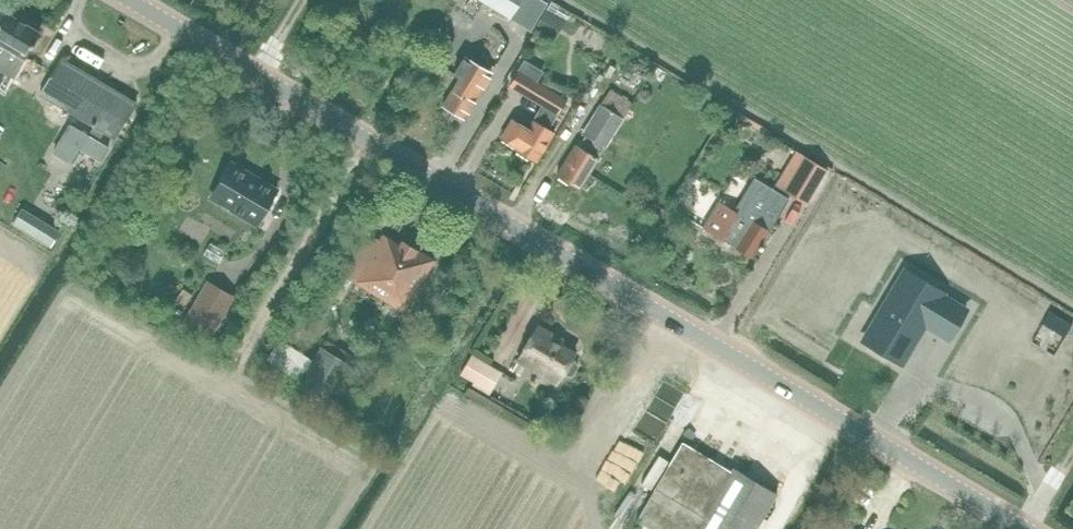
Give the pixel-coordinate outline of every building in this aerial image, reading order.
[(521,0),(480,0),(510,18),(521,0)] [(535,29),(555,41),(566,22),(554,14),(559,5),(552,1),(547,10),(546,9),(535,29)] [(13,78),(24,59),(25,59),(41,31),(5,10),(0,18),(0,70),(13,78)] [(442,106),(465,120),(484,88),(483,88),(493,73),(464,55),(453,74),(459,77),(442,106)] [(69,113),(116,140),(138,102),(61,57),(39,94),(69,113)] [(568,99),(538,81),(544,71),(524,59),(509,86),(541,106),(528,127),(518,121),(506,142),(516,148),(515,150),(536,163),(556,133),(551,128),(568,99)] [(579,146),(575,143),(556,175),(580,190),(600,159),(598,157),(604,147),(606,148),(624,118),(633,103),(610,89),(583,134),(585,136),(579,146)] [(697,91),(691,101),(701,107),(707,97),(697,91)] [(664,141),(671,128),(658,121),(651,134),(664,141)] [(61,138),(52,153),(69,163),(78,148),(102,162),(110,149),(69,124),(61,138)] [(806,156),(785,192),(807,205),(827,171),(828,169),(813,160),(806,156)] [(210,200),(255,227),(276,191),(231,163),(210,200)] [(718,201),(702,227),(721,238),(752,258),(758,249),(760,250),(771,233),(769,231),(790,199),(755,176),(734,211),(718,201)] [(23,205),(28,191),(15,186),(10,200),(23,205)] [(19,210),(11,224),(50,248),(58,234),(19,210)] [(434,260),(401,240),(399,243),(382,233),(379,239),(369,233),(345,276),(355,282),(355,283),(404,313),(434,260)] [(336,272),(332,279),(347,288),(351,281),(336,272)] [(909,274),(867,344),(899,363),(916,334),(929,312),(955,327),(967,308),(926,285),(909,274)] [(184,323),(209,338),(233,297),(208,282),(184,323)] [(537,325),(517,361),(556,385),(562,376),(573,377),(578,368),(571,359),(575,352),(552,339),(555,335),(537,325)] [(294,391),(324,409),(327,405),(350,419),(354,412),(331,398),(352,365),(349,364),(354,355),(326,338),(322,346),(321,346),(312,360),(280,339),(266,361),(299,382),(294,391)] [(490,395),(502,372),(472,354),(460,375),(474,383),(472,386),(490,395)] [(776,496),(778,494),(732,467),(730,471),(683,442),(654,490),(636,521),(640,523),(636,528),(757,528),(776,496)]
